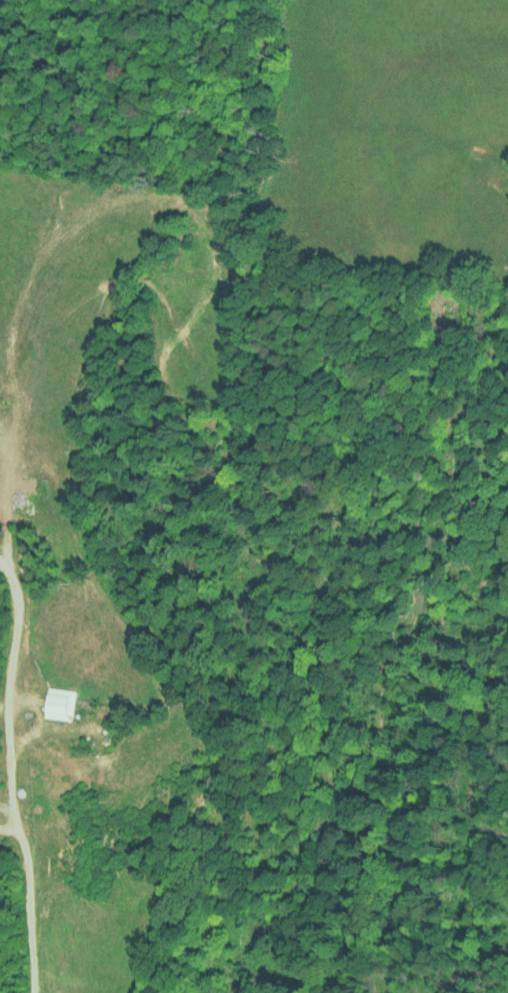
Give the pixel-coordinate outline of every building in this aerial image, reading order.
[(74,689),(46,687),(43,717),(72,719),(74,689)]
